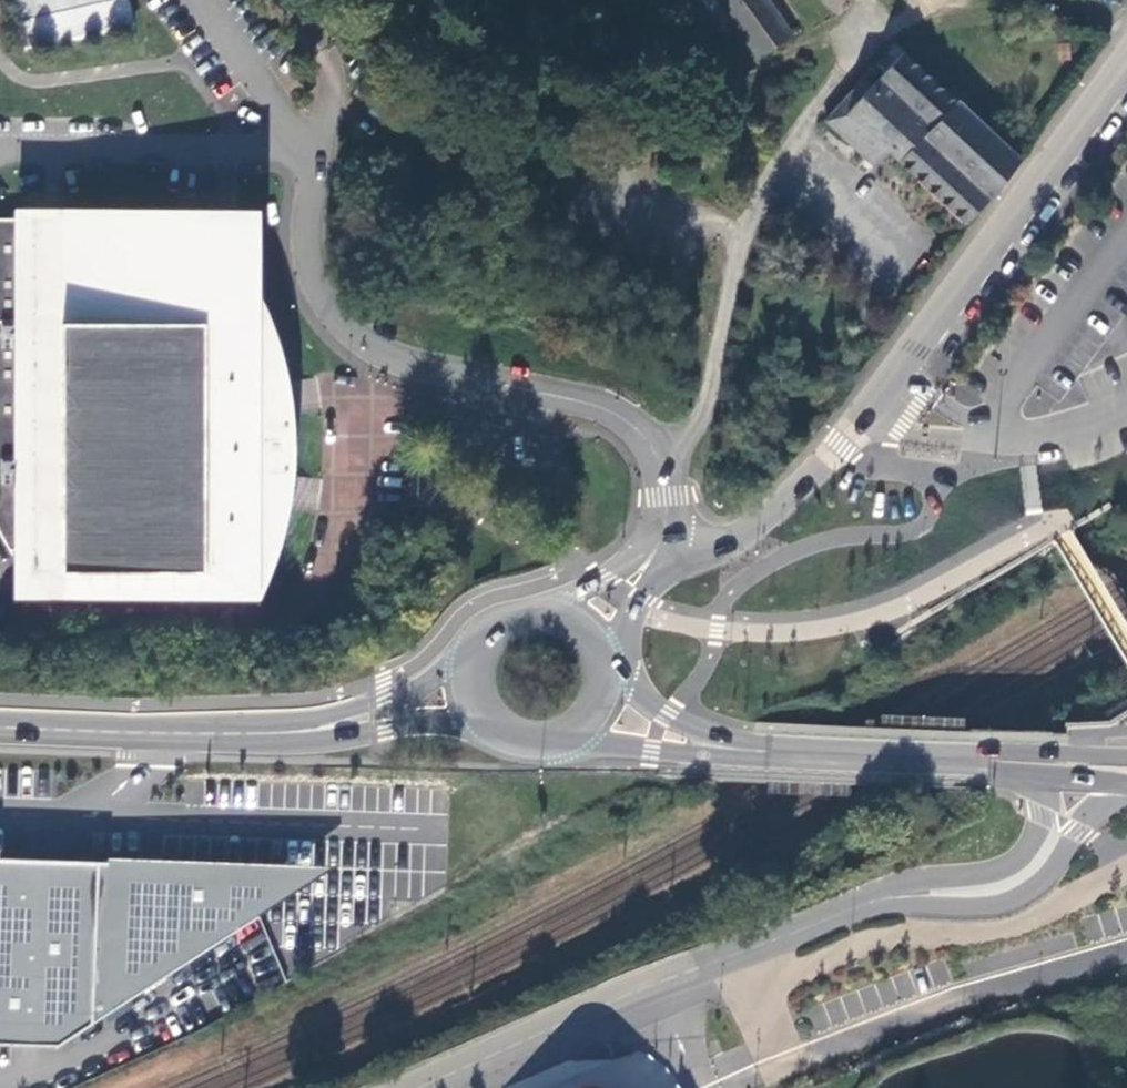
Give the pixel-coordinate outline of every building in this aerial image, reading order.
[(24,50),(135,26),(129,0),(12,0),(24,50)] [(756,55),(786,35),(759,0),(712,0),(756,55)] [(961,221),(1020,165),(903,54),(898,60),(894,57),(882,66),(887,72),(873,87),(866,80),(825,119),(872,166),(890,155),(961,221)] [(9,549),(33,547),(36,569),(197,569),(198,563),(204,562),(205,569),(261,595),(277,547),(292,498),(295,498),(297,490),(293,488),(295,407),(296,400),(296,394),(291,394),(284,360),(274,326),(261,294),(246,298),(233,275),(207,274),(206,218),(36,219),(35,235),(27,236),(26,217),(0,218),(0,529),(9,549)] [(0,856),(0,1042),(56,1044),(336,865),(71,855),(70,859),(0,856)]
